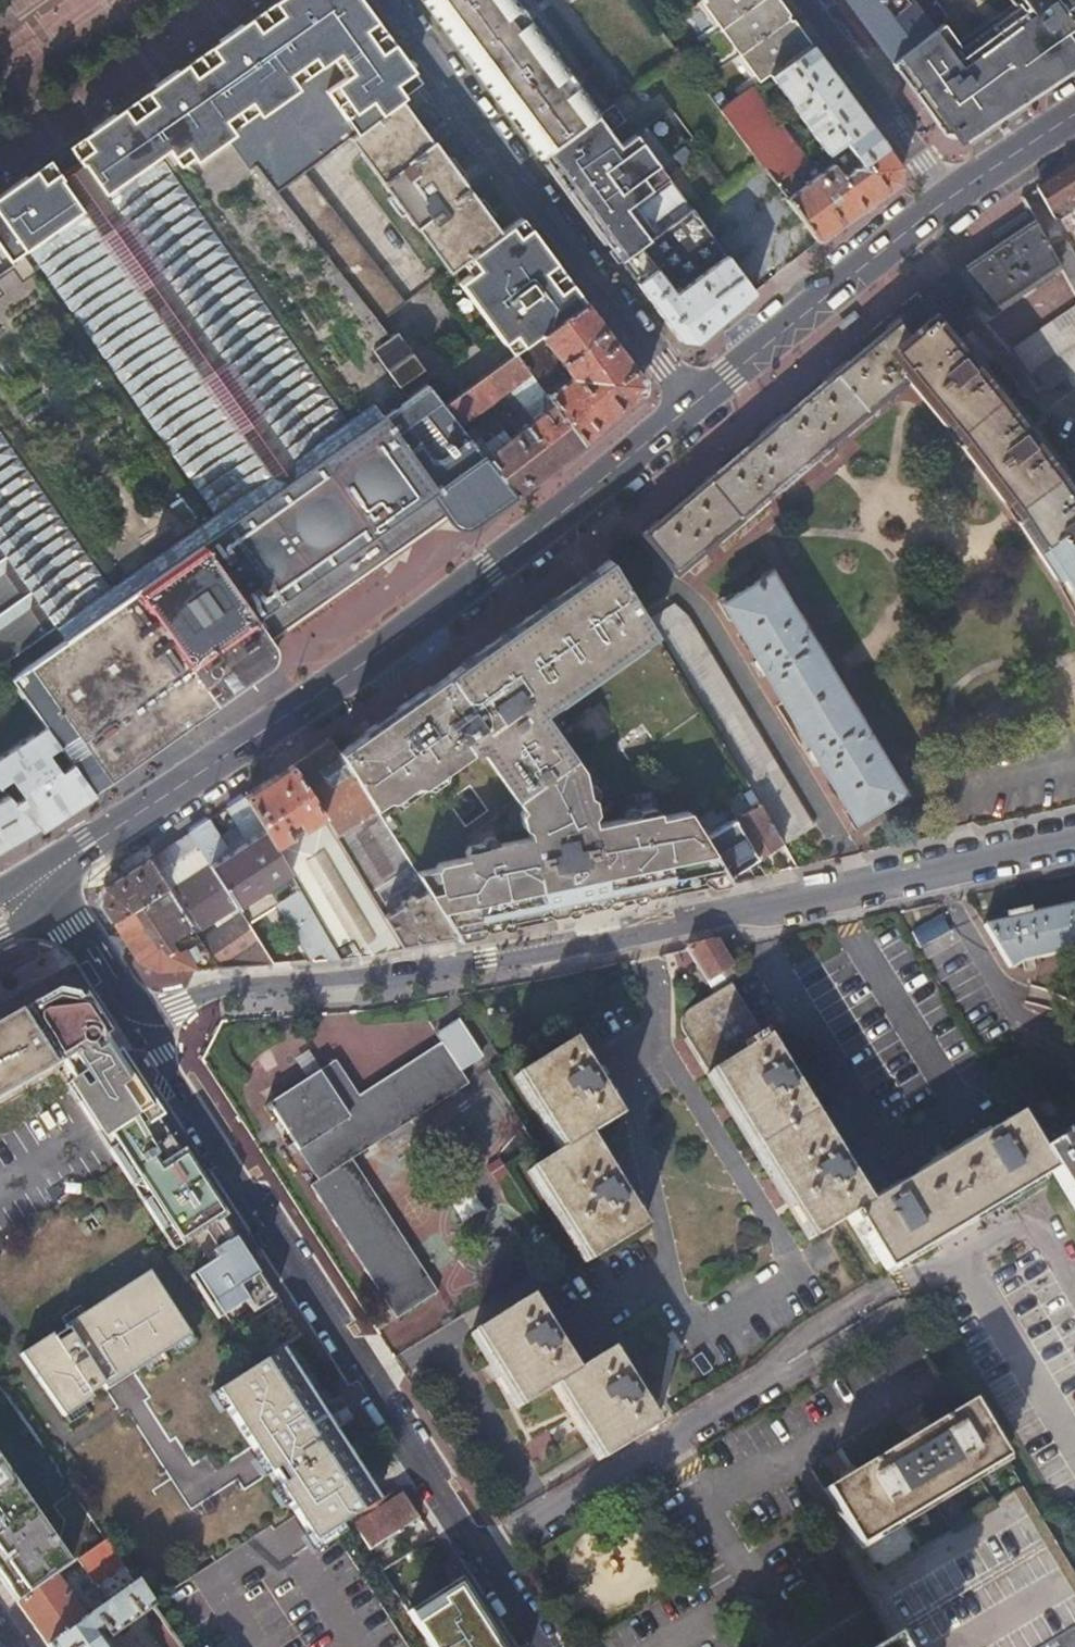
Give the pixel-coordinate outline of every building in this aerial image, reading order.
[(182,67),(209,105),(237,84),(249,100),(269,85),(269,86),(327,42),(328,44),(370,13),(360,0),(274,0),(267,5),(220,39),(182,67)] [(470,59),(508,110),(529,100),(549,86),(562,70),(525,20),(514,28),(496,41),(490,33),(486,36),(482,32),(505,15),(515,7),(510,0),(426,0),(470,59)] [(778,0),(704,0),(760,78),(767,73),(809,43),(778,0)] [(859,16),(881,0),(847,0),(859,16)] [(859,16),(868,29),(890,59),(933,28),(926,19),(912,0),(881,0),(859,16)] [(1010,3),(994,15),(1002,25),(1025,8),(1019,0),(1014,0),(1010,3)] [(1025,8),(1002,25),(1017,46),(1042,83),(1056,74),(1029,38),(1070,10),(1074,7),(1074,0),(1019,0),(1025,8)] [(1070,10),(1029,38),(1056,74),(1065,68),(1071,63),(1069,61),(1074,57),(1074,7),(1070,10)] [(506,16),(505,15),(482,32),(486,36),(490,33),(496,41),(514,28),(514,27),(520,19),(521,17),(520,13),(517,11),(514,12),(506,16)] [(237,84),(209,105),(236,143),(273,191),(308,165),(354,130),(394,102),(400,97),(421,82),(396,49),(370,13),(328,44),(327,42),(269,86),(269,85),(249,100),(237,84)] [(956,59),(1002,25),(994,15),(955,44),(948,49),(956,59)] [(948,49),(955,44),(940,24),(933,28),(948,49)] [(997,113),(1014,102),(988,68),(1017,46),(1002,25),(956,59),(966,73),(967,72),(997,113)] [(961,136),(997,113),(967,72),(966,73),(956,59),(953,61),(945,51),(948,49),(933,28),(890,59),(928,111),(944,132),(945,133),(945,129),(960,132),(961,136)] [(809,43),(767,73),(832,161),(798,186),(786,196),(784,198),(816,240),(880,193),(896,181),(900,165),(809,43)] [(1014,102),(1042,83),(1017,46),(988,68),(1014,102)] [(953,61),(956,59),(948,49),(945,51),(953,61)] [(18,271),(0,284),(0,664),(51,626),(59,638),(7,675),(44,726),(57,744),(69,762),(90,790),(103,781),(183,725),(200,713),(223,697),(190,649),(195,646),(147,578),(218,527),(193,490),(396,346),(388,334),(377,321),(273,191),(236,143),(209,105),(182,67),(162,81),(91,132),(64,151),(17,184),(0,196),(0,246),(18,271)] [(529,100),(508,110),(517,121),(521,127),(574,87),(562,70),(549,86),(529,100)] [(750,86),(720,108),(756,156),(774,180),(787,171),(804,158),(750,86)] [(574,87),(521,127),(542,155),(563,139),(595,115),(574,87)] [(400,97),(394,102),(424,143),(430,139),(400,97)] [(394,102),(354,130),(422,222),(428,218),(458,259),(452,263),(453,264),(459,260),(498,232),(485,214),(474,199),(466,189),(455,174),(444,158),(430,139),(424,143),(394,102)] [(596,116),(595,115),(563,139),(542,155),(561,181),(565,186),(619,259),(690,206),(635,133),(619,145),(609,131),(626,119),(614,103),(596,116)] [(449,154),(444,158),(455,174),(461,170),(449,154)] [(1036,185),(1052,207),(1070,195),(1074,204),(1074,158),(1036,185)] [(308,165),(273,191),(377,321),(410,296),(308,165)] [(798,186),(787,171),(774,180),(786,196),(798,186)] [(474,199),(485,214),(490,210),(479,194),(474,199)] [(619,259),(635,281),(678,338),(695,340),(752,290),(690,206),(619,259)] [(548,253),(519,216),(498,232),(459,260),(468,273),(460,279),(513,351),(539,332),(583,300),(559,269),(546,262),(545,255),(548,253)] [(428,218),(422,222),(452,263),(458,259),(428,218)] [(1051,249),(1035,220),(962,269),(989,308),(1058,262),(1051,249)] [(1074,292),(1074,254),(1067,240),(1051,249),(1058,262),(1074,292)] [(412,341),(445,310),(426,289),(393,320),(412,341)] [(895,318),(905,331),(890,342),(910,369),(982,461),(1012,502),(1064,578),(1074,597),(1074,502),(1033,443),(1036,441),(1022,422),(1019,424),(974,364),(976,362),(962,344),(958,347),(944,330),(954,320),(929,291),(895,318)] [(545,394),(580,440),(637,391),(638,374),(608,334),(583,300),(539,332),(563,364),(567,361),(575,372),(545,394)] [(1074,382),(1074,302),(1011,347),(1030,374),(1035,371),(1047,386),(1066,374),(1073,383),(1074,382)] [(674,566),(910,369),(890,342),(905,331),(895,318),(644,530),(674,566)] [(388,334),(396,346),(415,369),(420,365),(394,330),(388,334)] [(193,490),(218,527),(406,393),(397,381),(415,369),(396,346),(193,490)] [(483,455),(513,492),(580,440),(545,394),(513,351),(512,351),(442,403),(458,423),(508,387),(532,418),(483,455)] [(406,393),(218,527),(147,578),(195,646),(190,649),(223,697),(264,667),(268,664),(271,661),(274,654),(274,648),(270,640),(445,517),(453,524),(459,525),(463,525),(469,523),(513,492),(483,455),(458,423),(442,403),(424,380),(406,393)] [(425,887),(456,937),(730,881),(702,836),(678,799),(594,815),(587,775),(543,714),(612,665),(655,636),(606,561),(561,592),(552,598),(543,604),(456,665),(337,748),(377,811),(475,753),(515,806),(522,835),(425,857),(431,886),(425,887)] [(769,568),(715,601),(853,828),(906,796),(769,568)] [(688,613),(660,631),(786,843),(815,827),(688,613)] [(36,826),(90,790),(69,762),(59,768),(47,751),(57,744),(44,726),(0,755),(0,782),(10,776),(23,793),(12,800),(36,826)] [(377,811),(337,748),(330,736),(290,762),(404,947),(456,937),(425,887),(377,811)] [(273,842),(289,869),(306,898),(340,957),(349,956),(404,947),(290,762),(243,793),(272,842),(273,842)] [(36,826),(12,800),(6,793),(0,796),(0,847),(36,826)] [(272,842),(243,793),(226,805),(237,823),(242,820),(251,834),(225,851),(215,838),(219,835),(208,817),(189,829),(209,862),(236,904),(239,910),(246,921),(264,909),(253,892),(289,869),(273,842),(272,842)] [(758,802),(702,836),(730,881),(765,874),(754,856),(781,840),(758,802)] [(189,829),(148,856),(169,888),(173,886),(209,862),(189,829)] [(202,966),(218,965),(203,941),(203,940),(200,935),(169,888),(148,856),(103,886),(99,901),(137,960),(157,969),(196,966),(180,939),(173,943),(168,935),(183,926),(196,946),(193,948),(202,966)] [(209,862),(173,886),(200,927),(236,904),(209,862)] [(313,959),(340,957),(306,898),(291,907),(296,916),(290,920),(313,959)] [(983,924),(1007,966),(1020,958),(1074,946),(1074,904),(1030,914),(1028,908),(1007,913),(1008,918),(983,924)] [(246,921),(239,910),(200,935),(203,940),(203,941),(218,965),(272,962),(246,921)] [(718,940),(686,947),(714,991),(731,980),(740,975),(725,951),(718,940)] [(731,980),(714,991),(687,1009),(685,1011),(683,1013),(681,1019),(681,1022),(682,1026),(684,1030),(811,1237),(809,1238),(810,1241),(835,1225),(834,1223),(850,1213),(868,1202),(731,980)] [(224,1328),(275,1295),(224,1215),(220,1217),(177,1151),(171,1143),(168,1141),(165,1140),(161,1142),(156,1134),(162,1129),(156,1119),(113,1052),(117,1049),(98,1020),(94,1022),(76,994),(74,991),(71,988),(67,986),(63,986),(58,987),(24,1007),(27,1012),(22,1016),(51,1061),(224,1328)] [(51,1061),(22,1016),(18,1010),(0,1020),(0,1092),(51,1061)] [(467,1081),(459,1068),(478,1055),(456,1020),(434,1035),(439,1044),(358,1096),(335,1060),(318,1071),(265,1106),(269,1113),(272,1111),(301,1154),(319,1181),(311,1187),(397,1319),(436,1293),(349,1159),(467,1081)] [(516,1076),(561,1149),(587,1133),(618,1114),(573,1039),(512,1076),(513,1078),(516,1076)] [(113,1052),(156,1119),(160,1116),(117,1049),(113,1052)] [(1051,1172),(1074,1212),(1074,1078),(1073,1074),(1016,1108),(1018,1111),(1016,1113),(1051,1172)] [(850,1213),(857,1224),(885,1271),(888,1270),(1051,1172),(1016,1113),(992,1127),(991,1125),(876,1193),(878,1196),(868,1202),(850,1213)] [(644,1225),(587,1133),(561,1149),(526,1170),(527,1171),(530,1170),(577,1246),(585,1259),(583,1260),(584,1262),(644,1225)] [(220,1217),(224,1215),(181,1149),(177,1151),(220,1217)] [(464,1181),(446,1194),(467,1221),(484,1207),(464,1181)] [(834,1223),(835,1225),(847,1218),(853,1226),(857,1224),(850,1213),(834,1223)] [(148,1268),(19,1349),(59,1414),(189,1333),(148,1268)] [(228,1334),(280,1301),(275,1295),(224,1328),(228,1334)] [(550,1386),(574,1371),(565,1357),(527,1295),(468,1332),(469,1334),(471,1332),(516,1405),(514,1406),(515,1408),(550,1386)] [(380,1331),(392,1353),(450,1320),(438,1298),(380,1331)] [(278,1349),(195,1401),(292,1552),(347,1519),(377,1500),(278,1349)] [(574,1371),(550,1386),(551,1387),(554,1385),(599,1457),(655,1422),(610,1349),(574,1371)] [(123,1411),(147,1396),(135,1376),(111,1391),(123,1411)] [(856,1544),(1004,1456),(969,1399),(822,1486),(830,1500),(856,1544)] [(599,1457),(597,1458),(598,1460),(656,1424),(655,1422),(599,1457)] [(42,1503),(69,1485),(31,1431),(4,1450),(42,1503)] [(891,1646),(1074,1646),(1074,1576),(1004,1456),(856,1544),(836,1556),(863,1601),(870,1613),(884,1636),(891,1646)] [(417,1514),(398,1486),(377,1500),(347,1519),(366,1548),(417,1514)] [(16,1601),(55,1573),(57,1572),(19,1519),(0,1532),(0,1543),(13,1561),(0,1571),(0,1579),(16,1601)] [(443,1556),(430,1535),(379,1568),(393,1590),(443,1556)] [(94,1584),(122,1563),(105,1538),(76,1559),(94,1584)] [(16,1601),(46,1644),(85,1616),(55,1573),(16,1601)] [(97,1633),(103,1629),(109,1637),(152,1605),(135,1580),(85,1616),(46,1644),(48,1646),(107,1646),(97,1633)] [(411,1603),(404,1607),(420,1633),(429,1626),(418,1609),(416,1610),(411,1603)] [(161,1619),(150,1627),(164,1646),(181,1646),(161,1619)] [(491,1630),(464,1646),(502,1646),(491,1630)] [(884,1636),(866,1646),(891,1646),(884,1636)]
